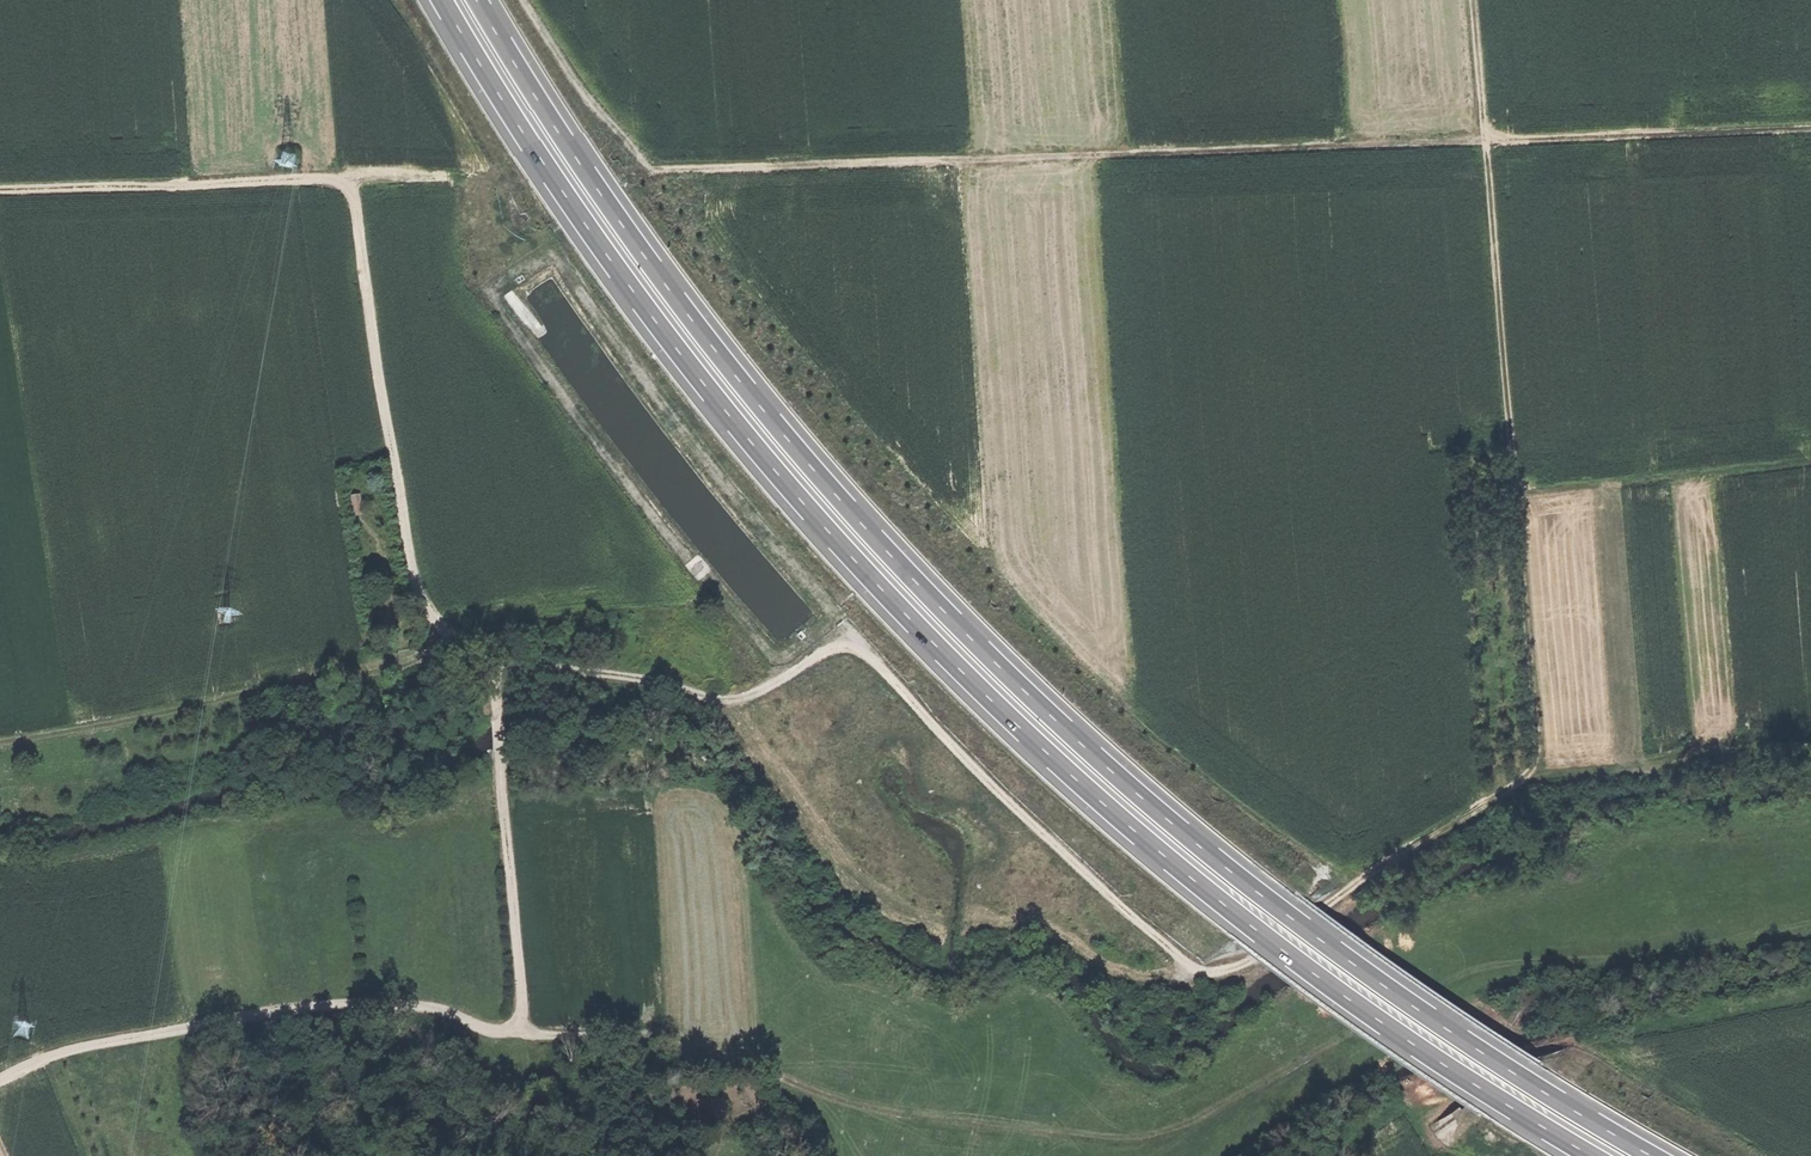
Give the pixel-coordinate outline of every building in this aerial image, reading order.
[(720,1099),(711,1100),(712,1123),(722,1123),(720,1099)] [(711,1100),(697,1101),(698,1125),(712,1123),(711,1100)]
